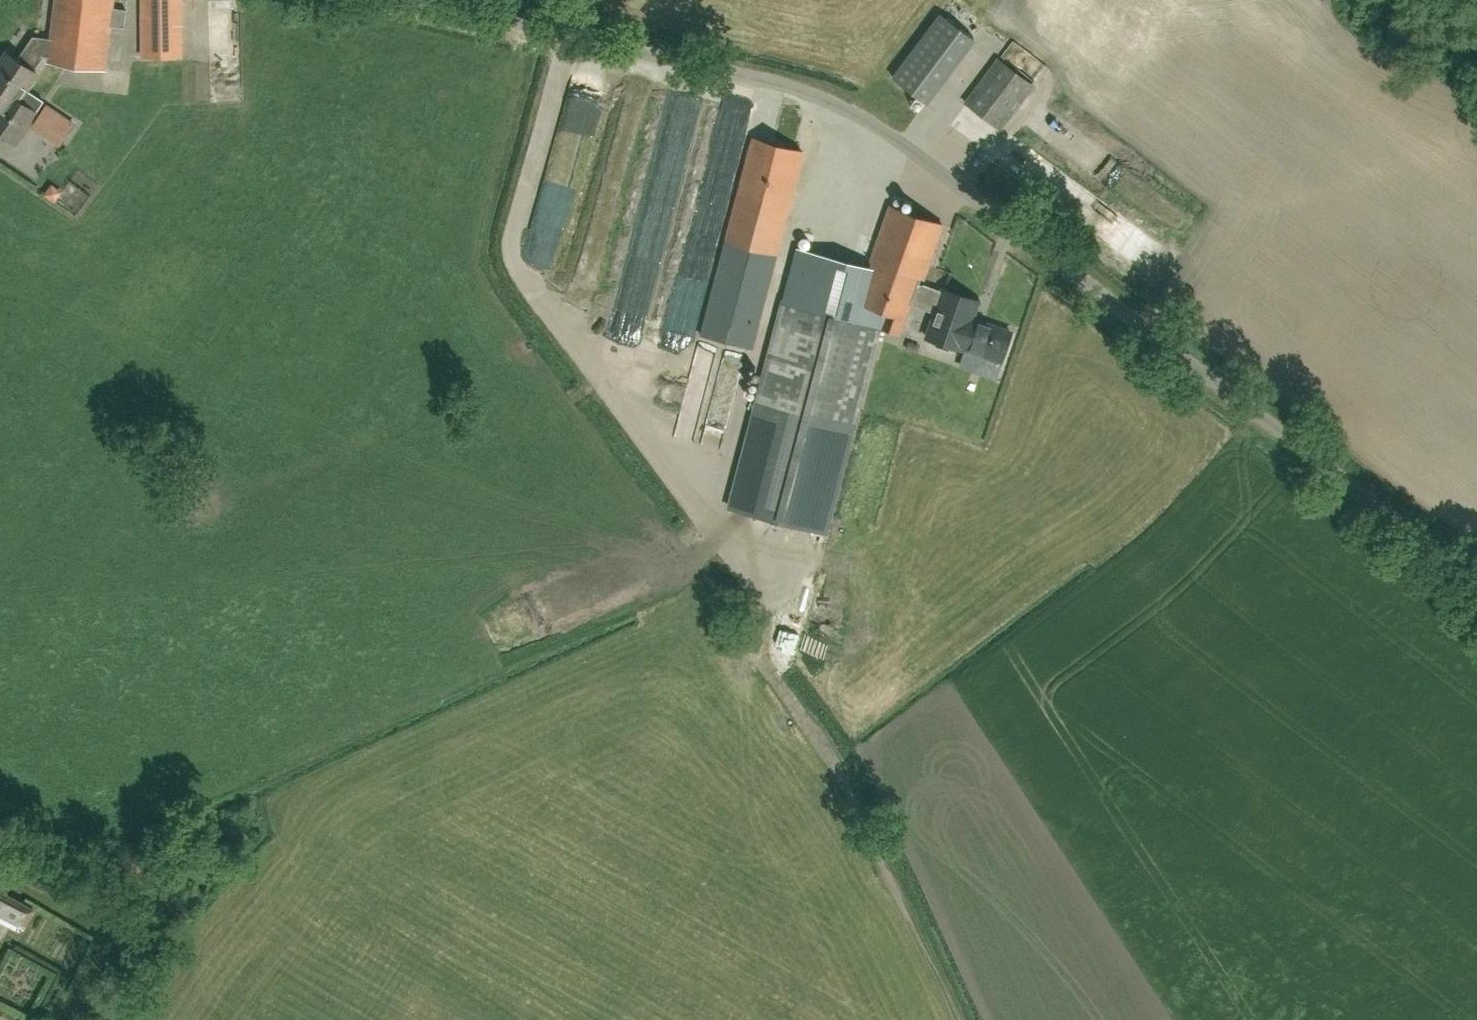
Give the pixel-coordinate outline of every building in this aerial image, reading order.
[(0,64),(0,133),(16,144),(44,101),(27,90),(38,72),(34,69),(44,55),(49,56),(49,62),(107,69),(112,26),(125,28),(128,8),(114,7),(115,0),(56,0),(51,38),(33,36),(18,59),(8,53),(0,64)] [(144,58),(181,57),(180,0),(143,0),(144,58)] [(975,40),(941,14),(893,78),(926,103),(975,40)] [(1001,128),(1033,85),(1000,59),(967,103),(1001,128)] [(76,123),(47,104),(31,128),(60,147),(76,123)] [(753,349),(805,151),(754,137),(702,336),(753,349)] [(1012,332),(973,318),(979,301),(944,289),(942,293),(918,285),(921,277),(925,278),(943,224),(891,206),(858,301),(887,311),(882,327),(902,333),(912,303),(936,311),(928,336),(1002,362),(1012,332)] [(826,533),(848,447),(877,337),(849,330),(852,320),(784,302),(730,508),(826,533)] [(0,893),(0,921),(19,931),(24,929),(34,911),(0,893)]
